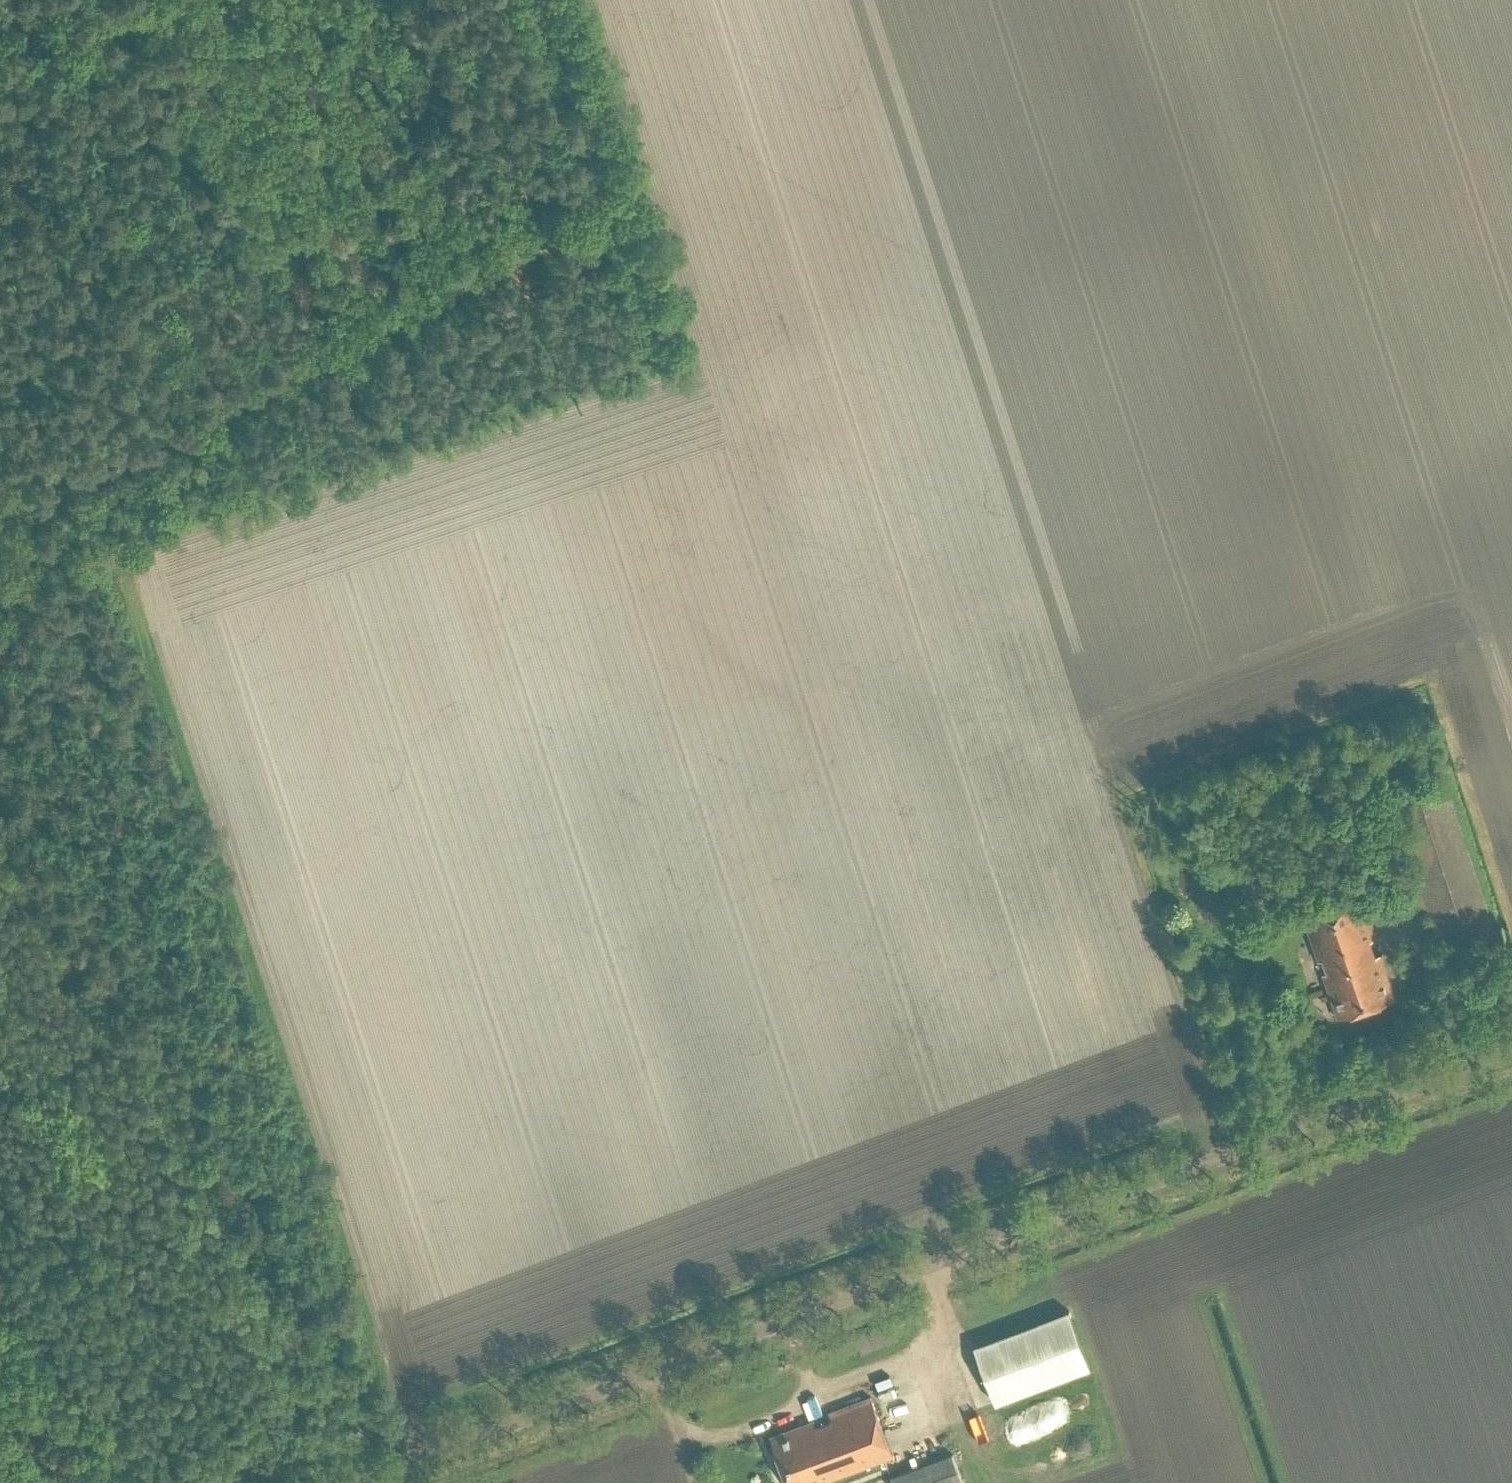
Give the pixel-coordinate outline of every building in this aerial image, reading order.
[(1363,893),(1303,914),(1338,1016),(1395,997),(1380,953),(1375,954),(1370,939),(1377,936),(1363,893)] [(1069,1308),(972,1343),(993,1402),(1090,1366),(1069,1308)] [(829,1410),(830,1413),(772,1434),(790,1482),(813,1482),(894,1453),(872,1394),(829,1410)] [(896,1482),(960,1482),(964,1481),(952,1451),(892,1475),(896,1482)]
